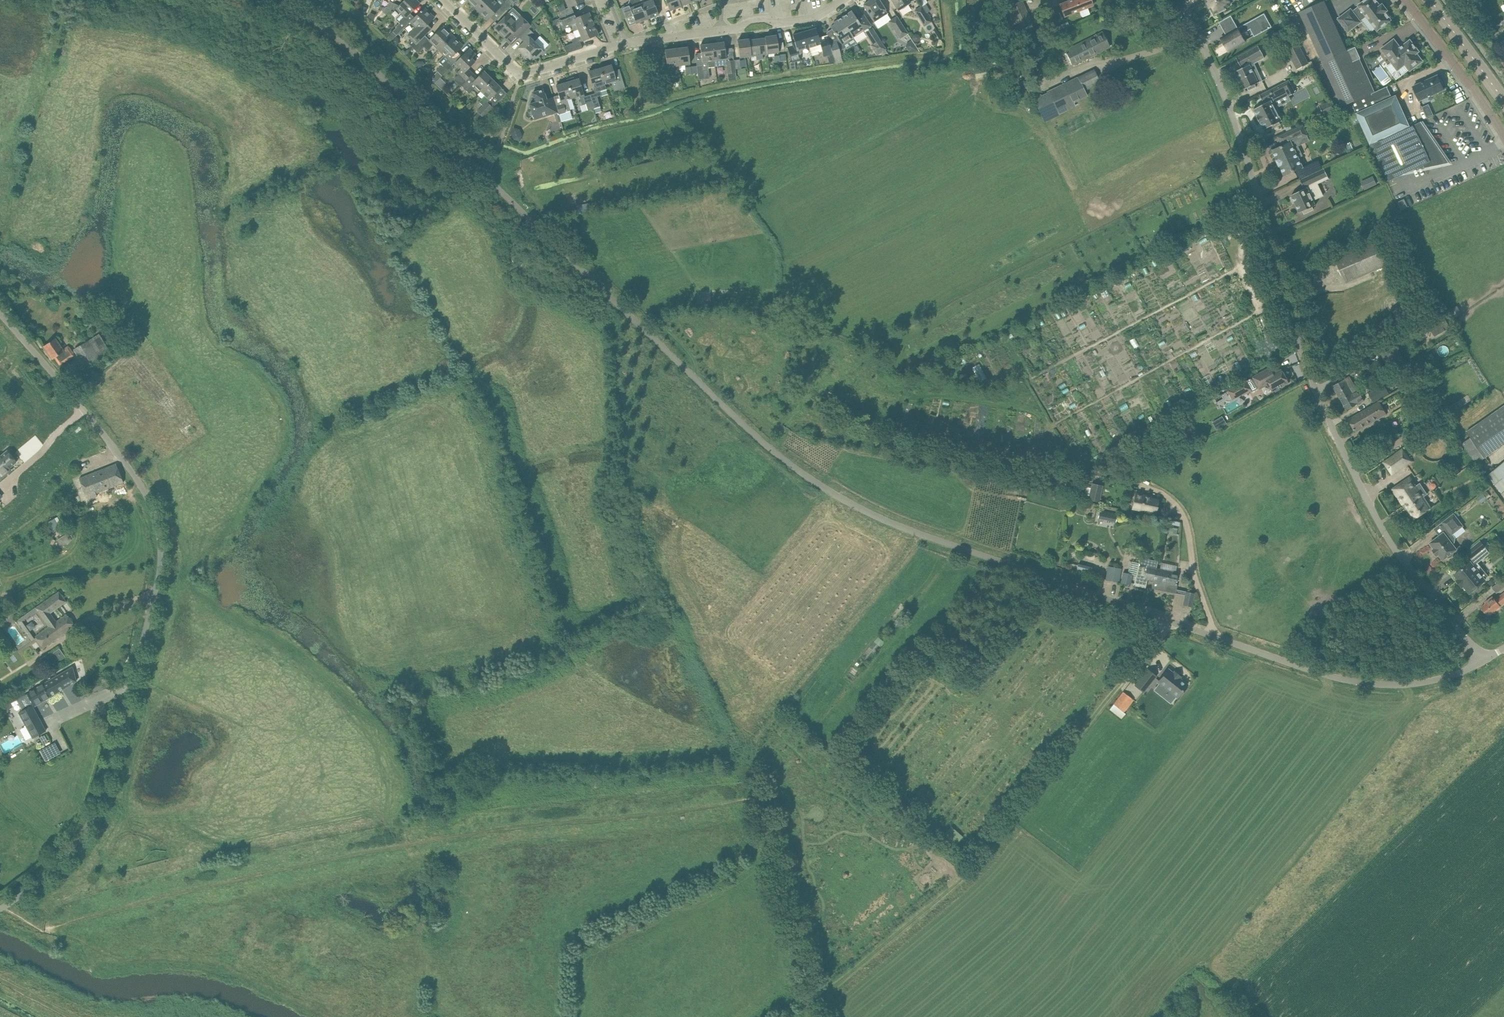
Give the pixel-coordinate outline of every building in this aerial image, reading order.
[(414,17),(410,13),(420,3),(417,0),(404,0),(397,8),(401,12),(396,17),(396,19),(399,23),(396,26),(396,27),(392,31),(397,35),(410,21),(414,17)] [(478,10),(488,0),(468,0),(478,10)] [(478,10),(488,20),(491,17),(498,10),(502,14),(507,8),(516,0),(504,0),(503,0),(503,1),(502,0),(498,0),(497,0),(488,0),(478,10)] [(558,12),(560,17),(574,12),(571,6),(575,5),(584,1),(584,0),(565,0),(568,8),(566,9),(560,11),(558,12)] [(622,7),(626,18),(633,15),(635,21),(640,20),(640,22),(647,19),(640,0),(630,0),(628,3),(629,4),(622,7)] [(647,19),(659,15),(653,0),(640,0),(647,19)] [(666,1),(670,10),(680,7),(681,6),(681,5),(679,0),(666,0),(666,1)] [(887,13),(879,0),(868,0),(869,1),(863,5),(874,21),(887,13)] [(898,10),(911,2),(909,0),(891,0),(898,10)] [(1080,10),(1082,15),(1083,16),(1089,14),(1089,12),(1087,7),(1093,5),(1091,0),(1071,0),(1059,5),(1064,16),(1080,10)] [(1214,13),(1216,12),(1217,13),(1216,14),(1217,14),(1227,9),(1226,8),(1226,9),(1225,7),(1229,5),(1229,4),(1231,3),(1229,0),(1206,0),(1214,13)] [(1306,9),(1322,1),(1324,1),(1324,0),(1301,0),(1306,9)] [(1376,0),(1365,0),(1358,5),(1359,6),(1352,11),(1351,9),(1338,19),(1348,31),(1361,22),(1360,21),(1367,16),(1377,30),(1391,20),(1390,18),(1391,17),(1386,11),(1387,10),(1383,4),(1380,6),(1376,0)] [(398,5),(389,1),(387,6),(394,10),(398,5)] [(1018,30),(1032,24),(1022,1),(1008,7),(1018,30)] [(1322,1),(1306,9),(1300,11),(1323,61),(1345,51),(1322,1)] [(1135,3),(1127,7),(1129,11),(1137,8),(1135,3)] [(924,26),(932,22),(922,5),(914,10),(924,26)] [(414,17),(410,21),(416,27),(410,33),(407,36),(411,39),(408,42),(413,47),(423,37),(432,28),(428,24),(434,17),(424,7),(414,17)] [(852,11),(841,18),(853,37),(871,26),(863,14),(857,19),(852,11)] [(574,31),(578,29),(578,30),(594,23),(589,12),(576,17),(574,12),(560,17),(551,21),(553,25),(558,23),(558,21),(560,21),(563,28),(571,25),(574,31)] [(519,37),(531,26),(521,16),(516,22),(507,14),(495,27),(502,34),(503,33),(507,38),(513,31),(519,37)] [(1485,24),(1489,32),(1503,24),(1503,14),(1485,24)] [(1231,15),(1219,22),(1226,35),(1221,38),(1223,42),(1222,43),(1222,45),(1224,44),(1228,51),(1246,41),(1242,34),(1250,29),(1254,37),(1272,27),(1271,25),(1266,28),(1261,19),(1240,30),(1231,15)] [(900,39),(908,34),(897,16),(889,22),(900,39)] [(842,44),(853,37),(841,18),(833,23),(834,24),(830,27),(842,44)] [(598,34),(594,23),(578,30),(581,36),(572,39),(573,42),(564,47),(567,53),(582,48),(580,42),(598,34)] [(524,42),(517,49),(530,62),(536,56),(537,57),(543,50),(530,37),(534,33),(532,32),(537,27),(533,24),(531,26),(519,37),(524,42)] [(433,44),(439,50),(453,36),(443,26),(427,41),(423,37),(413,47),(418,52),(424,47),(428,50),(433,44)] [(816,28),(803,32),(808,48),(809,47),(811,54),(822,51),(824,56),(833,54),(827,35),(819,37),(816,28)] [(872,28),(865,32),(873,45),(875,44),(878,49),(883,46),(880,41),(880,40),(872,28)] [(808,48),(803,32),(793,35),(795,42),(792,43),(793,45),(787,47),(792,62),(790,63),(790,70),(796,69),(795,61),(800,60),(799,54),(800,54),(801,52),(802,51),(802,49),(808,48)] [(1103,32),(1065,51),(1072,65),(1110,46),(1103,32)] [(767,36),(765,36),(765,38),(767,54),(769,53),(779,52),(778,45),(777,35),(767,36)] [(839,57),(841,56),(837,41),(830,43),(827,35),(833,54),(836,63),(840,62),(839,57)] [(463,46),(453,36),(439,50),(445,55),(439,61),(442,65),(437,70),(442,75),(452,65),(448,61),(449,60),(463,46)] [(765,38),(757,39),(760,59),(763,59),(763,54),(767,54),(765,38)] [(747,39),(737,40),(739,50),(740,57),(750,56),(751,56),(749,39),(747,39)] [(749,39),(751,56),(756,55),(757,59),(760,59),(757,39),(749,40),(749,39)] [(1405,64),(1410,70),(1422,61),(1416,53),(1419,51),(1410,40),(1400,48),(1394,39),(1382,49),(1398,70),(1405,64)] [(724,42),(712,43),(714,60),(715,66),(726,65),(727,74),(736,73),(734,60),(727,60),(724,42)] [(714,60),(712,43),(700,45),(703,64),(697,65),(698,80),(705,79),(704,71),(709,70),(708,67),(715,66),(714,60)] [(1287,48),(1298,68),(1307,63),(1296,43),(1287,48)] [(1263,54),(1259,46),(1237,58),(1241,66),(1242,66),(1243,68),(1236,71),(1244,89),(1248,87),(1249,90),(1256,87),(1255,84),(1258,82),(1254,74),(1258,72),(1254,63),(1264,57),(1263,54)] [(688,47),(676,48),(679,65),(690,64),(688,47)] [(1343,106),(1352,102),(1375,92),(1360,59),(1361,58),(1356,47),(1345,51),(1323,61),(1343,106)] [(457,73),(465,81),(473,73),(468,69),(475,62),(472,58),(476,54),(469,48),(455,62),(461,68),(457,73)] [(672,66),(679,65),(676,48),(665,50),(668,76),(674,75),(672,66)] [(612,64),(600,68),(605,84),(611,82),(614,91),(625,88),(623,82),(620,72),(619,69),(614,70),(612,64)] [(1380,65),(1373,71),(1384,83),(1391,77),(1380,65)] [(589,95),(594,108),(596,113),(602,111),(597,96),(601,95),(600,91),(606,89),(605,84),(600,68),(588,71),(595,93),(589,95)] [(1046,91),(1057,115),(1076,106),(1074,102),(1087,96),(1084,90),(1100,83),(1093,69),(1046,91)] [(477,77),(473,73),(465,81),(461,85),(469,93),(476,86),(481,91),(493,79),(484,70),(477,77)] [(1419,100),(1444,89),(1443,86),(1443,84),(1441,79),(1439,79),(1438,76),(1413,87),(1419,100)] [(573,78),(567,79),(568,82),(572,98),(579,96),(582,104),(586,103),(588,110),(594,108),(589,95),(585,96),(579,78),(574,80),(573,78)] [(501,88),(493,79),(481,91),(485,95),(479,101),(483,105),(477,111),(483,117),(493,107),(487,102),(501,88)] [(1267,128),(1268,131),(1281,124),(1279,122),(1282,120),(1275,108),(1278,106),(1275,100),(1287,94),(1288,96),(1296,92),(1289,79),(1260,95),(1264,102),(1264,101),(1265,103),(1254,109),(1258,117),(1257,117),(1260,122),(1260,121),(1264,129),(1267,128)] [(559,95),(554,96),(559,114),(570,110),(567,99),(572,98),(568,82),(556,85),(559,95)] [(1352,102),(1371,146),(1411,128),(1396,95),(1390,98),(1385,88),(1388,87),(1388,86),(1375,92),(1352,102)] [(535,102),(530,104),(534,119),(554,113),(557,121),(560,120),(553,97),(546,99),(543,89),(533,93),(535,102)] [(1332,100),(1320,106),(1324,113),(1336,107),(1332,100)] [(1421,121),(1411,128),(1371,146),(1387,181),(1428,162),(1430,167),(1449,163),(1421,121)] [(1282,145),(1273,150),(1277,160),(1276,160),(1279,166),(1280,166),(1285,175),(1294,171),(1304,167),(1299,157),(1303,156),(1298,146),(1301,144),(1299,139),(1307,134),(1303,125),(1287,132),(1278,137),(1282,145)] [(1293,203),(1295,202),(1300,212),(1303,211),(1304,213),(1313,209),(1312,207),(1316,205),(1313,200),(1323,195),(1317,183),(1328,178),(1327,176),(1328,175),(1325,168),(1300,180),(1304,187),(1305,186),(1305,188),(1291,194),(1292,197),(1290,197),(1293,203)] [(1362,181),(1365,189),(1377,184),(1374,176),(1362,181)] [(1334,257),(1345,283),(1388,264),(1377,238),(1373,240),(1372,238),(1368,240),(1368,242),(1334,257)] [(1463,314),(1458,306),(1451,310),(1456,318),(1463,314)] [(1445,318),(1430,327),(1435,336),(1450,327),(1445,318)] [(109,351),(99,334),(74,349),(84,366),(109,351)] [(53,359),(55,357),(60,364),(74,355),(69,347),(63,350),(55,338),(44,346),(53,359)] [(1365,358),(1371,369),(1378,365),(1375,360),(1377,358),(1374,353),(1365,358)] [(1351,375),(1364,367),(1362,364),(1365,363),(1363,359),(1360,361),(1357,362),(1356,359),(1351,361),(1353,365),(1347,368),(1351,375)] [(1279,387),(1289,382),(1282,369),(1274,373),(1270,367),(1253,377),(1254,378),(1252,379),(1251,378),(1248,379),(1249,381),(1247,382),(1251,388),(1250,389),(1252,391),(1259,387),(1260,389),(1268,384),(1272,391),(1275,390),(1276,392),(1280,389),(1279,387)] [(1358,390),(1350,376),(1333,386),(1339,398),(1347,393),(1348,395),(1358,390)] [(1246,381),(1229,391),(1233,398),(1250,389),(1251,388),(1247,382),(1246,381)] [(1379,388),(1369,394),(1374,402),(1390,393),(1385,385),(1382,387),(1379,388)] [(1347,393),(1339,398),(1346,410),(1364,400),(1358,389),(1358,390),(1348,395),(1347,393)] [(1386,413),(1379,401),(1348,420),(1355,431),(1386,413)] [(1460,408),(1456,402),(1449,406),(1452,412),(1460,408)] [(1485,458),(1503,444),(1503,406),(1467,432),(1471,438),(1463,443),(1471,453),(1478,448),(1485,458)] [(901,437),(887,432),(884,438),(901,446),(905,439),(901,437)] [(5,474),(4,472),(6,471),(17,462),(7,450),(0,456),(0,478),(5,474)] [(1385,462),(1393,473),(1405,464),(1397,453),(1385,462)] [(1488,475),(1503,494),(1503,462),(1488,475)] [(79,478),(88,499),(97,496),(96,493),(124,482),(116,463),(79,478)] [(1052,476),(1036,472),(1034,478),(1051,482),(1052,476)] [(1405,503),(1408,508),(1415,518),(1430,507),(1423,497),(1427,494),(1421,485),(1416,489),(1409,478),(1393,489),(1403,504),(1405,503)] [(1099,501),(1102,485),(1092,483),(1089,499),(1099,501)] [(1132,508),(1155,513),(1158,499),(1150,498),(1151,496),(1135,493),(1132,508)] [(1118,507),(1101,504),(1100,509),(1098,509),(1097,512),(1099,512),(1097,520),(1103,521),(1104,511),(1117,514),(1118,507)] [(1438,537),(1430,543),(1434,548),(1432,550),(1437,556),(1439,554),(1443,560),(1446,557),(1448,558),(1450,557),(1452,556),(1453,554),(1454,552),(1457,549),(1453,543),(1455,542),(1455,537),(1453,534),(1464,526),(1454,513),(1443,521),(1449,528),(1439,536),(1438,537)] [(1480,541),(1466,552),(1471,558),(1472,557),(1473,559),(1455,574),(1458,579),(1457,580),(1462,587),(1464,585),(1470,593),(1472,591),(1472,592),(1477,588),(1477,587),(1485,580),(1477,570),(1481,567),(1477,563),(1489,553),(1485,547),(1480,541)] [(1147,579),(1150,579),(1153,566),(1138,563),(1134,585),(1145,588),(1147,579)] [(1156,567),(1153,566),(1150,579),(1153,580),(1151,588),(1175,593),(1177,585),(1175,584),(1178,573),(1156,568),(1156,567)] [(1121,569),(1108,567),(1106,579),(1119,581),(1121,569)] [(1132,574),(1123,572),(1121,582),(1130,584),(1132,574)] [(1492,587),(1496,593),(1503,587),(1503,577),(1492,587)] [(50,626),(36,636),(38,639),(43,647),(66,631),(74,625),(67,614),(59,620),(56,622),(50,613),(58,607),(66,601),(59,591),(51,597),(36,607),(38,610),(50,626)] [(1194,593),(1186,591),(1183,605),(1191,606),(1194,593)] [(1492,596),(1485,602),(1486,603),(1481,607),(1488,616),(1503,603),(1503,592),(1495,599),(1492,596)] [(906,607),(895,620),(899,623),(909,610),(906,607)] [(60,647),(49,655),(57,665),(67,657),(60,647)] [(1171,669),(1176,663),(1170,658),(1165,663),(1171,669)] [(27,693),(16,699),(22,710),(32,705),(34,704),(35,706),(76,681),(72,667),(27,693)] [(1148,669),(1135,685),(1143,691),(1156,676),(1148,669)] [(1168,669),(1158,682),(1177,697),(1187,685),(1179,678),(1180,676),(1174,672),(1173,673),(1168,669)] [(1109,708),(1122,718),(1135,702),(1123,692),(1109,708)] [(22,710),(19,712),(33,738),(46,731),(32,705),(22,710)]
